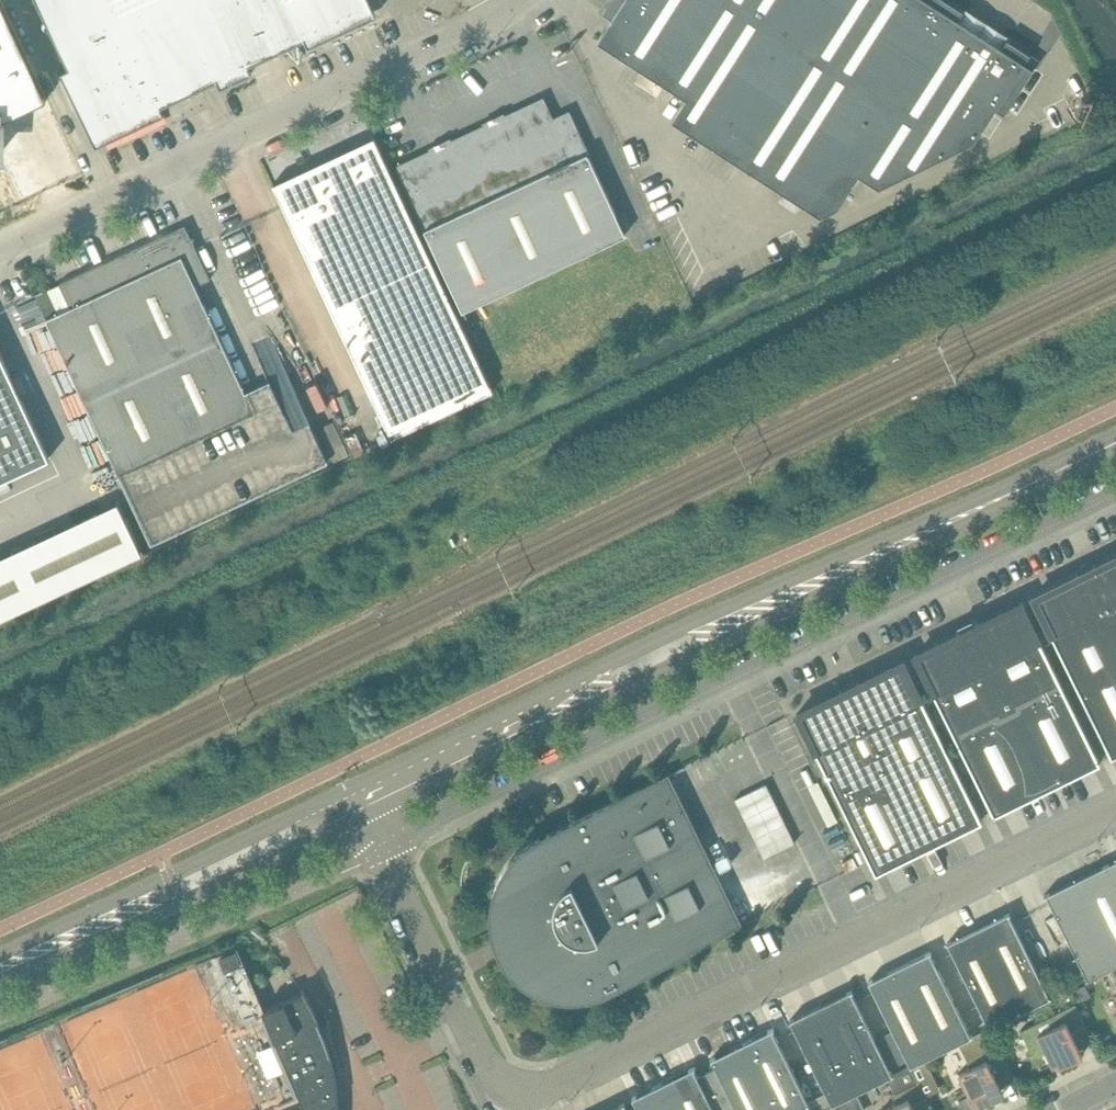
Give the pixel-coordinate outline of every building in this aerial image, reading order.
[(3,151),(3,119),(46,98),(0,0),(0,151),(3,151)] [(68,68),(60,71),(95,146),(164,114),(160,106),(216,79),(220,88),(252,73),(248,65),(304,39),(308,47),(376,15),(369,0),(36,0),(68,68)] [(974,140),(995,108),(1004,113),(1033,68),(1024,63),(1029,53),(1007,39),(1001,47),(958,19),(963,11),(946,0),(611,0),(603,12),(612,18),(597,41),(685,98),(672,120),(820,215),(837,207),(858,174),(878,187),(974,140)] [(965,19),(1003,40),(1007,32),(970,11),(965,19)] [(396,170),(462,311),(625,235),(569,115),(551,123),(541,103),(396,170)] [(272,184),(283,207),(392,439),(492,392),(373,137),(272,184)] [(210,279),(195,248),(184,225),(82,272),(58,284),(69,307),(46,318),(152,546),(330,464),(277,350),(258,359),(268,380),(244,391),(195,286),(210,279)] [(48,459),(0,355),(0,481),(48,459)] [(1033,597),(1032,598),(1032,599),(1032,600),(1033,601),(1034,601),(1035,601),(1112,756),(1115,754),(1115,556),(1033,597)] [(1100,762),(1023,607),(1024,606),(1024,605),(1024,604),(1024,603),(1023,603),(1022,603),(915,655),(914,656),(914,657),(914,658),(915,659),(916,659),(917,659),(994,814),(1100,762)] [(799,717),(876,873),(982,820),(905,665),(906,664),(906,663),(906,662),(905,661),(904,661),(903,661),(797,713),(796,714),(796,715),(796,716),(796,717),(797,717),(798,718),(799,717)] [(740,924),(668,775),(547,834),(550,840),(542,844),(539,837),(527,844),(516,854),(506,865),(499,877),(494,890),(492,905),(491,919),(494,933),(498,946),(505,958),(514,969),(524,979),(536,986),(549,992),(562,995),(575,996),(588,995),(600,992),(612,987),(609,981),(617,977),(620,983),(740,924)] [(766,784),(734,799),(763,858),(795,843),(766,784)] [(1115,965),(1115,860),(1044,895),(1045,896),(1046,895),(1086,978),(1085,978),(1085,980),(1115,965)] [(947,943),(988,1027),(1051,997),(1050,995),(1049,996),(1013,922),(1009,914),(1010,913),(1009,912),(947,943)] [(316,1015),(302,989),(301,990),(302,992),(264,1009),(237,946),(197,963),(259,1109),(261,1109),(299,1094),(306,1109),(339,1109),(337,1086),(332,1062),(325,1038),(316,1015)] [(868,981),(910,1066),(972,1035),(972,1034),(970,1034),(930,952),(931,952),(931,951),(868,981)] [(1075,989),(1071,991),(1077,1003),(1081,1001),(1089,996),(1084,985),(1075,989)] [(831,1105),(853,1094),(894,1074),(893,1073),(892,1073),(855,1000),(851,991),(852,991),(852,989),(789,1020),(831,1105)] [(1057,1064),(1058,1066),(1082,1054),(1078,1046),(1092,1040),(1075,1003),(1020,1030),(1033,1058),(1046,1051),(1052,1066),(1057,1064)] [(972,1035),(957,1043),(969,1068),(959,1073),(969,1094),(973,1103),(974,1105),(976,1104),(979,1103),(980,1105),(996,1097),(1004,1093),(1002,1090),(1000,1087),(1014,1080),(1002,1054),(996,1043),(989,1027),(988,1027),(972,1035)] [(711,1059),(715,1069),(736,1109),(812,1109),(777,1039),(772,1030),(774,1029),(773,1028),(711,1059)] [(882,1109),(932,1109),(928,1102),(925,1096),(919,1084),(917,1081),(910,1066),(894,1074),(887,1077),(895,1092),(891,1094),(896,1103),(882,1109)] [(632,1098),(638,1109),(736,1109),(715,1069),(698,1077),(693,1068),(632,1098)] [(930,1079),(919,1084),(925,1096),(940,1089),(936,1081),(930,1079)] [(831,1105),(834,1109),(858,1109),(861,1109),(853,1094),(831,1105)] [(959,1100),(964,1109),(978,1109),(976,1104),(974,1105),(973,1103),(970,1095),(969,1094),(959,1100)] [(607,1109),(627,1109),(624,1103),(625,1103),(624,1101),(607,1109)]
